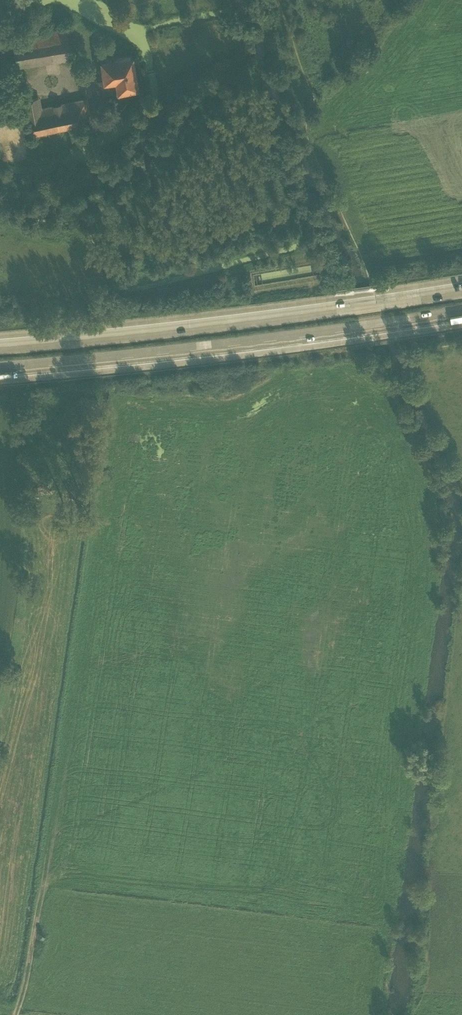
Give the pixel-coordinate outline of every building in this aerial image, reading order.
[(44,32),(44,30),(41,30),(42,32),(22,35),(24,46),(14,48),(17,65),(73,56),(68,28),(44,32)] [(132,56),(101,60),(104,81),(115,80),(117,91),(137,87),(132,56)] [(87,99),(39,109),(37,97),(24,100),(30,135),(90,122),(87,99)]
